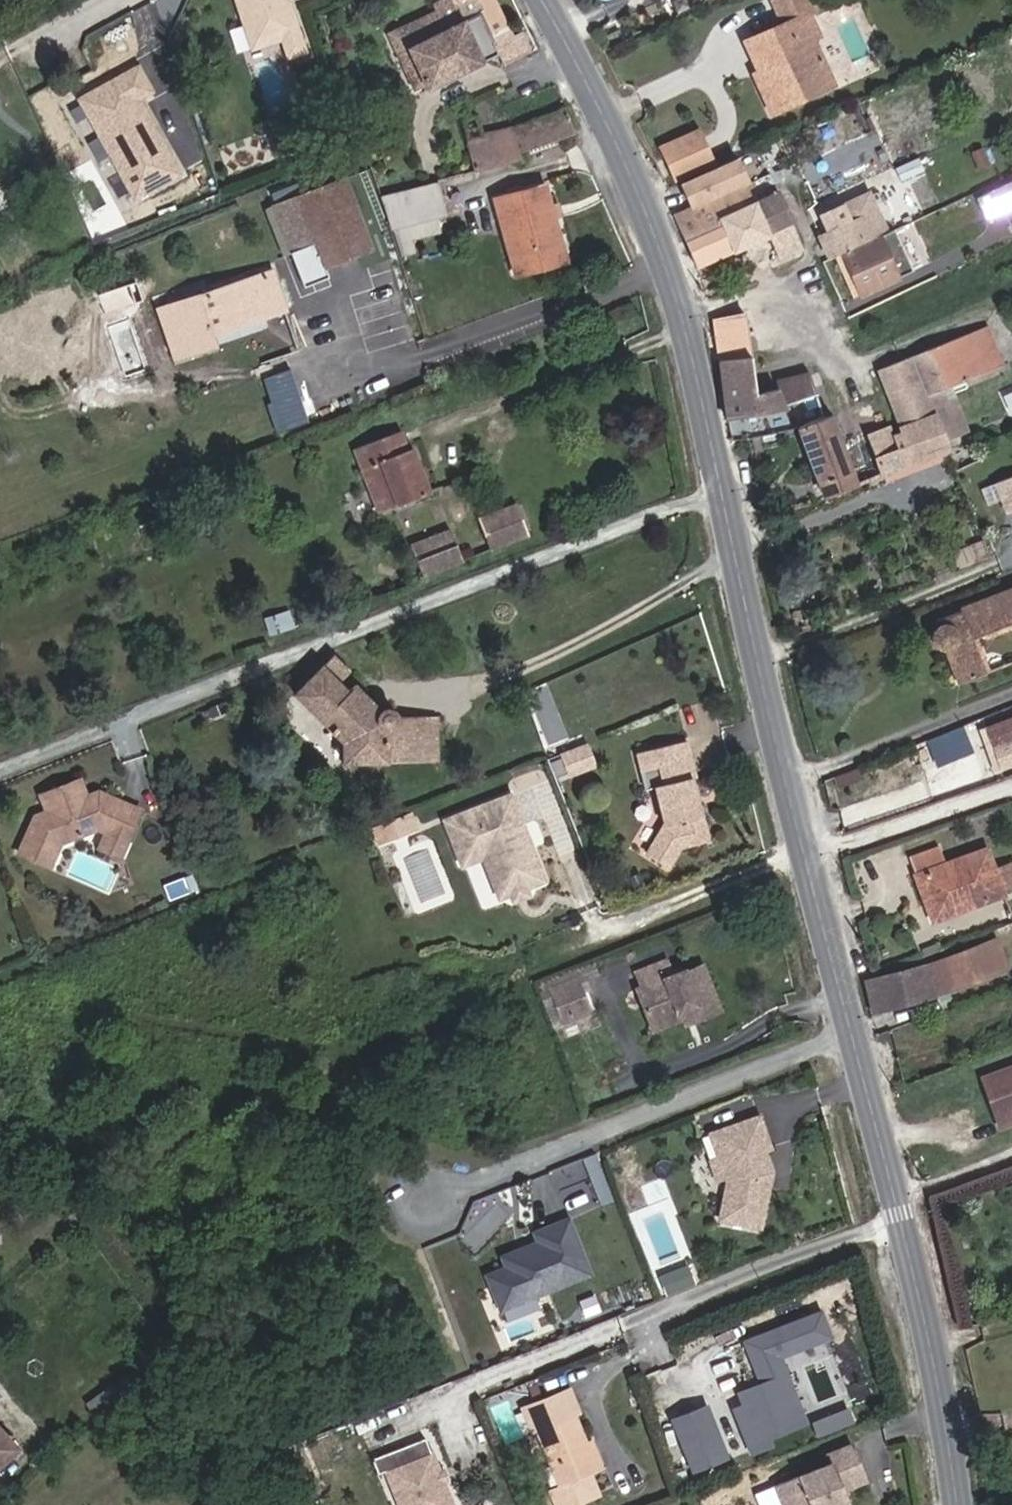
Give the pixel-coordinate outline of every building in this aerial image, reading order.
[(289,60),(307,54),(289,2),(295,0),(235,0),(245,28),(256,24),(264,48),(283,42),(289,60)] [(459,74),(439,33),(464,22),(449,0),(443,0),(434,5),(437,11),(398,30),(428,90),(459,74)] [(490,0),(449,0),(464,22),(479,14),(493,46),(495,45),(490,34),(504,27),(490,0)] [(834,85),(813,39),(820,37),(809,14),(814,11),(809,0),(771,0),(783,25),(753,38),(766,68),(758,72),(753,74),(771,114),(834,85)] [(497,55),(493,46),(479,14),(464,22),(439,33),(459,74),(482,63),(481,60),(497,55)] [(502,66),(534,51),(525,33),(511,40),(504,27),(490,34),(495,45),(493,46),(497,55),(502,66)] [(613,43),(607,30),(594,36),(600,49),(613,43)] [(758,72),(766,68),(753,38),(744,42),(758,72)] [(185,175),(147,95),(155,91),(141,61),(77,91),(130,202),(185,175)] [(518,152),(574,134),(566,110),(511,128),(518,152)] [(266,122),(270,137),(285,132),(280,118),(266,122)] [(521,159),(518,152),(511,128),(482,137),(466,142),(473,172),(474,172),(521,159)] [(674,180),(714,162),(700,130),(659,148),(674,180)] [(978,171),(991,166),(982,148),(970,153),(978,171)] [(747,183),(736,158),(680,182),(691,205),(711,196),(747,183)] [(894,185),(918,174),(913,164),(889,175),(894,185)] [(437,189),(476,178),(474,172),(473,172),(435,182),(437,189)] [(324,268),(371,250),(344,178),(296,197),(315,244),(324,268)] [(437,217),(444,215),(437,189),(435,182),(381,196),(391,230),(394,229),(437,217)] [(1011,215),(1011,182),(984,195),(996,223),(1011,215)] [(546,258),(564,253),(554,216),(551,208),(545,185),(494,199),(515,277),(549,267),(546,258)] [(767,233),(791,223),(778,193),(756,204),(747,185),(714,200),(713,199),(674,217),(697,267),(769,236),(767,233)] [(828,257),(886,229),(868,193),(840,206),(846,218),(829,226),(831,231),(818,236),(828,257)] [(290,254),(315,244),(296,197),(272,206),(290,254)] [(554,216),(562,214),(560,206),(551,208),(554,216)] [(411,242),(441,233),(437,217),(394,229),(393,229),(400,256),(399,256),(403,271),(418,266),(411,242)] [(778,258),(801,249),(791,223),(767,233),(769,236),(778,258)] [(913,268),(928,262),(917,234),(902,240),(913,268)] [(860,295),(898,276),(880,238),(838,258),(855,295),(859,293),(860,295)] [(546,258),(549,267),(566,262),(564,253),(546,258)] [(210,334),(283,310),(271,273),(159,310),(176,359),(214,346),(210,334)] [(755,395),(744,314),(712,319),(722,381),(722,402),(755,395)] [(266,318),(217,334),(220,342),(269,326),(266,318)] [(941,390),(965,381),(1001,366),(986,328),(891,367),(901,389),(888,394),(902,430),(935,417),(944,440),(967,431),(956,402),(947,405),(941,390)] [(888,394),(901,389),(891,367),(878,372),(888,394)] [(816,397),(807,373),(775,381),(776,390),(784,409),(794,405),(816,397)] [(956,402),(953,395),(968,389),(965,381),(941,390),(947,405),(956,402)] [(822,417),(816,397),(794,405),(801,426),(822,417)] [(825,499),(858,486),(832,414),(822,417),(801,426),(796,428),(825,499)] [(948,450),(944,440),(935,417),(902,430),(893,434),(895,450),(876,457),(882,476),(884,476),(945,451),(948,450)] [(876,457),(895,450),(893,434),(889,426),(863,437),(879,478),(882,476),(876,457)] [(378,514),(430,494),(412,448),(407,450),(400,431),(353,449),(378,514)] [(886,481),(947,456),(945,451),(884,476),(886,481)] [(994,484),(1007,514),(1011,511),(1011,477),(994,484)] [(491,553),(530,537),(517,504),(478,519),(491,553)] [(424,578),(464,563),(451,530),(411,545),(424,578)] [(959,611),(961,614),(944,621),(935,634),(934,639),(937,645),(946,649),(960,684),(985,674),(970,636),(1011,619),(1011,590),(959,611)] [(276,614),(262,619),(270,637),(284,632),(276,614)] [(383,708),(380,710),(356,686),(350,693),(338,681),(350,670),(333,655),(294,695),(343,743),(350,743),(350,762),(423,761),(423,717),(398,717),(394,711),(389,709),(383,708)] [(236,706),(226,710),(228,717),(239,714),(236,706)] [(211,715),(214,722),(228,717),(226,710),(211,715)] [(211,715),(201,719),(204,726),(214,722),(211,715)] [(423,761),(437,762),(438,717),(423,717),(423,761)] [(984,736),(994,763),(998,762),(1001,767),(1011,763),(1011,719),(988,728),(990,734),(984,736)] [(966,723),(927,738),(937,764),(976,749),(966,723)] [(687,779),(690,778),(681,741),(631,754),(637,773),(655,768),(658,784),(649,787),(659,826),(641,855),(660,867),(672,848),(702,840),(687,779)] [(563,768),(588,758),(584,747),(558,757),(563,768)] [(131,844),(142,814),(97,793),(85,798),(79,779),(39,796),(46,812),(35,818),(17,854),(49,869),(60,840),(94,827),(104,832),(131,844)] [(518,838),(514,840),(491,796),(433,825),(448,855),(469,846),(475,859),(494,897),(508,890),(520,884),(530,879),(522,865),(530,861),(518,838)] [(401,833),(412,829),(405,813),(394,817),(401,833)] [(372,845),(401,833),(394,817),(366,829),(372,845)] [(131,844),(104,832),(97,849),(124,862),(131,844)] [(455,869),(475,859),(469,846),(448,855),(455,869)] [(1011,892),(1011,862),(994,869),(986,848),(945,864),(939,847),(910,857),(915,872),(915,875),(929,910),(961,899),(963,909),(1011,892)] [(530,879),(538,875),(530,861),(522,865),(530,879)] [(179,881),(184,895),(191,892),(187,878),(179,881)] [(184,895),(179,881),(161,888),(166,902),(184,895)] [(508,890),(511,898),(523,891),(520,884),(508,890)] [(933,921),(963,909),(961,899),(929,910),(933,921)] [(934,995),(1006,968),(995,939),(926,966),(867,982),(875,1011),(934,995)] [(694,1021),(721,1010),(703,965),(674,976),(668,960),(636,974),(642,988),(644,987),(650,1001),(643,1005),(653,1026),(690,1011),(694,1021)] [(588,1005),(578,978),(550,989),(561,1016),(588,1005)] [(643,1005),(650,1001),(644,987),(642,988),(638,990),(643,1005)] [(563,1023),(591,1012),(588,1005),(561,1016),(563,1023)] [(686,1024),(694,1021),(690,1011),(653,1026),(654,1030),(683,1018),(686,1024)] [(1005,1125),(1011,1122),(1011,1068),(984,1078),(997,1118),(1002,1117),(1005,1125)] [(765,1179),(765,1174),(772,1171),(765,1150),(770,1148),(759,1116),(710,1134),(718,1158),(725,1178),(727,1185),(721,1221),(762,1228),(770,1181),(765,1179)] [(597,1152),(585,1156),(602,1202),(614,1198),(597,1152)] [(717,1181),(725,1178),(718,1158),(710,1161),(717,1181)] [(590,1271),(568,1218),(536,1231),(540,1241),(526,1247),(527,1251),(506,1260),(509,1267),(489,1275),(502,1307),(590,1271)] [(676,1272),(670,1258),(651,1266),(657,1280),(676,1272)] [(760,1440),(804,1422),(792,1392),(790,1393),(782,1375),(746,1390),(757,1414),(740,1421),(752,1450),(763,1446),(760,1440)] [(584,1442),(564,1391),(521,1408),(532,1433),(538,1431),(560,1486),(551,1490),(557,1504),(579,1504),(599,1497),(590,1475),(597,1472),(584,1442)] [(675,1446),(712,1435),(704,1404),(666,1414),(675,1446)] [(816,1434),(854,1423),(849,1407),(812,1418),(816,1434)] [(19,1447),(0,1427),(0,1465),(19,1447)] [(426,1439),(373,1460),(378,1474),(387,1471),(400,1504),(452,1504),(443,1483),(439,1472),(426,1439)] [(597,1472),(602,1471),(589,1440),(584,1442),(597,1472)] [(868,1481),(853,1441),(824,1452),(829,1463),(773,1486),(780,1504),(851,1504),(846,1490),(868,1481)] [(443,1483),(449,1482),(445,1470),(439,1472),(443,1483)]
